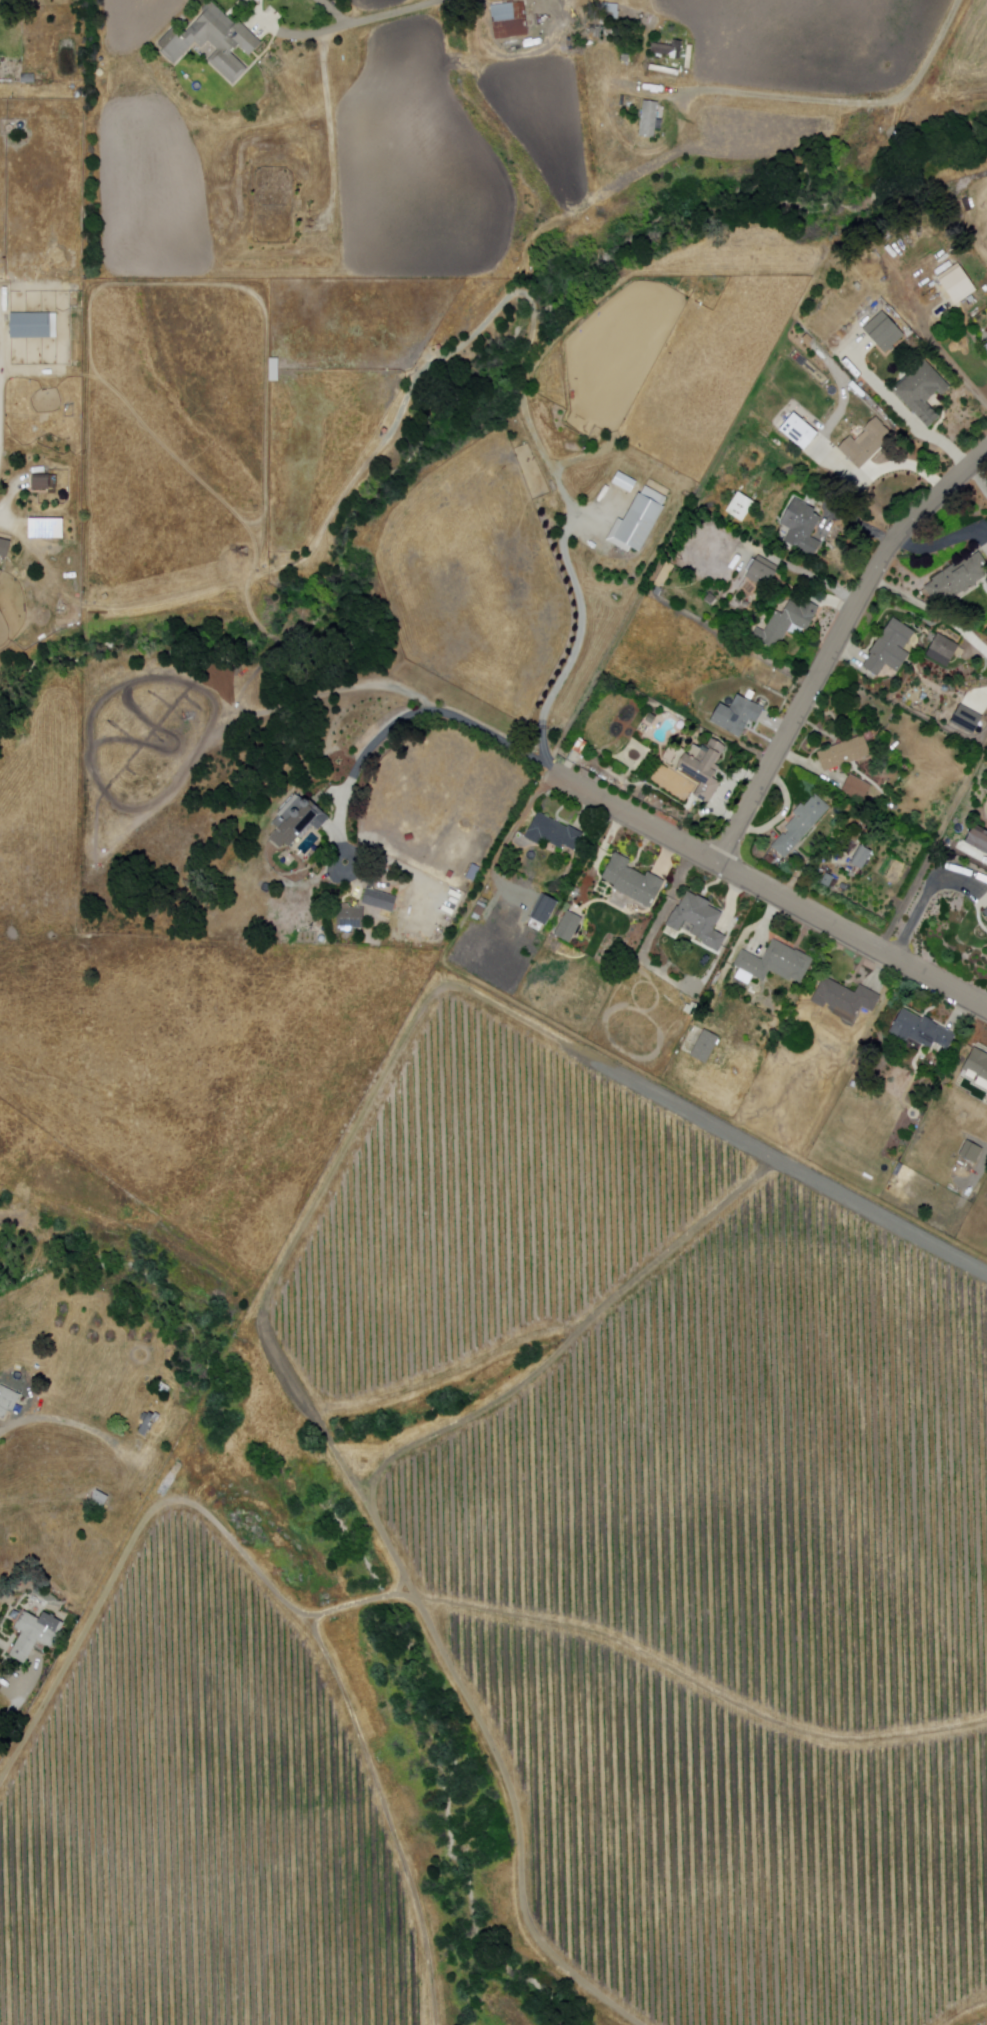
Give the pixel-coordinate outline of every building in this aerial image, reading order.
[(176,65),(197,43),(203,49),(210,42),(219,51),(210,61),(235,85),(249,70),(233,54),(240,46),(251,56),(263,43),(240,21),(237,25),(212,2),(203,11),(206,14),(188,33),(179,24),(160,45),(165,50),(162,53),(176,65)] [(526,2),(531,36),(497,40),(493,6),(526,2)] [(620,20),(621,12),(620,12),(620,5),(612,4),(611,19),(620,20)] [(683,60),(685,42),(675,40),(674,46),(654,43),(653,53),(672,56),(672,59),(683,60)] [(692,70),(687,70),(690,45),(695,45),(692,70)] [(651,70),(652,65),(682,71),(681,77),(651,70)] [(22,84),(22,75),(36,75),(36,84),(22,84)] [(641,137),(656,139),(658,129),(664,130),(665,121),(659,120),(661,103),(645,101),(641,137)] [(936,277),(962,259),(981,287),(955,305),(936,277)] [(11,312),(51,312),(52,336),(12,337),(11,312)] [(881,312),(903,336),(884,354),(861,330),(881,312)] [(922,358),(890,389),(927,428),(939,417),(925,402),(936,392),(940,396),(950,388),(922,358)] [(271,382),(271,359),(280,359),(280,382),(271,382)] [(816,433),(802,451),(777,431),(791,413),(816,433)] [(875,416),(893,434),(858,468),(838,447),(849,435),(854,440),(865,430),(863,428),(875,416)] [(33,490),(33,476),(51,476),(51,490),(33,490)] [(637,493),(639,494),(644,486),(665,498),(660,506),(663,507),(638,553),(612,538),(637,493)] [(741,521),(725,511),(737,492),(753,502),(741,521)] [(794,498),(779,523),(790,529),(783,541),(811,557),(820,542),(809,536),(822,514),(794,498)] [(29,539),(29,520),(64,520),(64,540),(29,539)] [(8,558),(0,556),(0,540),(12,543),(8,558)] [(979,552),(986,565),(986,569),(982,573),(984,576),(974,583),(975,585),(963,593),(961,590),(935,606),(923,587),(932,580),(931,578),(952,565),(953,567),(968,557),(969,558),(979,552)] [(757,555),(744,577),(765,590),(778,568),(757,555)] [(710,606),(703,600),(709,592),(716,598),(710,606)] [(805,600),(819,607),(806,631),(790,622),(775,650),(751,637),(756,628),(763,632),(782,597),(801,607),(805,600)] [(892,618),(914,633),(902,650),(908,654),(896,673),(884,665),(876,676),(861,666),(870,654),(868,653),(892,618)] [(937,634),(958,646),(946,667),(925,655),(937,634)] [(743,698),(748,690),(754,693),(750,701),(743,698)] [(718,705),(727,710),(735,695),(761,709),(754,724),(747,720),(737,738),(708,723),(718,705)] [(958,705),(981,717),(971,735),(949,723),(958,705)] [(815,753),(862,736),(869,756),(822,773),(815,753)] [(707,805),(720,783),(712,778),(719,767),(714,764),(724,747),(710,739),(705,746),(702,743),(698,749),(702,751),(695,763),(682,755),(674,768),(699,784),(692,795),(707,805)] [(582,756),(575,751),(582,740),(589,745),(582,756)] [(849,775),(870,786),(862,801),(841,790),(849,775)] [(814,794),(829,808),(784,859),(771,848),(786,830),(784,829),(795,816),(792,813),(800,804),(803,807),(814,794)] [(300,796),(305,800),(308,796),(332,818),(319,831),(312,824),(291,847),(286,843),(285,845),(281,841),(277,845),(271,838),(280,829),(274,823),(300,796)] [(537,811),(523,837),(538,845),(541,839),(559,849),(562,844),(573,851),(583,833),(569,825),(567,828),(537,811)] [(971,825),(986,833),(986,855),(962,842),(971,825)] [(857,847),(850,858),(844,854),(851,843),(857,847)] [(858,847),(870,854),(859,872),(847,865),(858,847)] [(613,852),(629,860),(625,867),(644,877),(646,873),(663,882),(648,909),(611,889),(613,885),(599,878),(613,852)] [(369,888),(399,898),(394,913),(364,904),(369,888)] [(685,891),(695,896),(696,895),(709,902),(708,905),(722,913),(713,930),(726,936),(717,952),(702,943),(702,942),(689,935),(693,926),(683,921),(676,932),(670,931),(665,926),(685,891)] [(540,895),(553,902),(541,925),(528,918),(540,895)] [(474,913),(479,901),(488,905),(483,917),(474,913)] [(340,905),(351,905),(351,908),(366,908),(365,929),(356,929),(356,932),(339,931),(340,905)] [(565,912),(581,921),(568,944),(553,936),(565,912)] [(773,939),(762,960),(743,949),(734,965),(764,981),(770,970),(799,986),(813,959),(795,949),(795,950),(773,939)] [(859,984),(855,992),(824,976),(810,1003),(853,1025),(863,1006),(872,1011),(880,996),(859,984)] [(683,1016),(688,1010),(685,1007),(688,1004),(682,999),(679,1003),(676,1000),(671,1006),(683,1016)] [(902,1007),(889,1031),(905,1040),(907,1036),(930,1049),(934,1041),(947,1048),(955,1034),(934,1022),(935,1020),(924,1014),(922,1018),(902,1007)] [(702,1030),(718,1039),(705,1065),(688,1056),(702,1030)] [(961,1070),(983,1081),(981,1084),(986,1087),(986,1054),(973,1047),(961,1070)] [(965,1141),(981,1150),(973,1165),(956,1155),(965,1141)] [(5,1421),(0,1418),(0,1391),(3,1386),(22,1396),(13,1414),(9,1412),(5,1421)] [(131,1429),(141,1435),(151,1419),(141,1413),(131,1429)] [(147,1437),(152,1428),(149,1427),(153,1420),(149,1417),(140,1433),(147,1437)] [(163,1426),(157,1422),(160,1417),(166,1420),(163,1426)] [(110,1499),(104,1509),(92,1502),(98,1492),(110,1499)] [(26,1665),(39,1642),(52,1650),(66,1625),(45,1613),(41,1621),(24,1611),(14,1629),(23,1634),(10,1656),(26,1665)]
